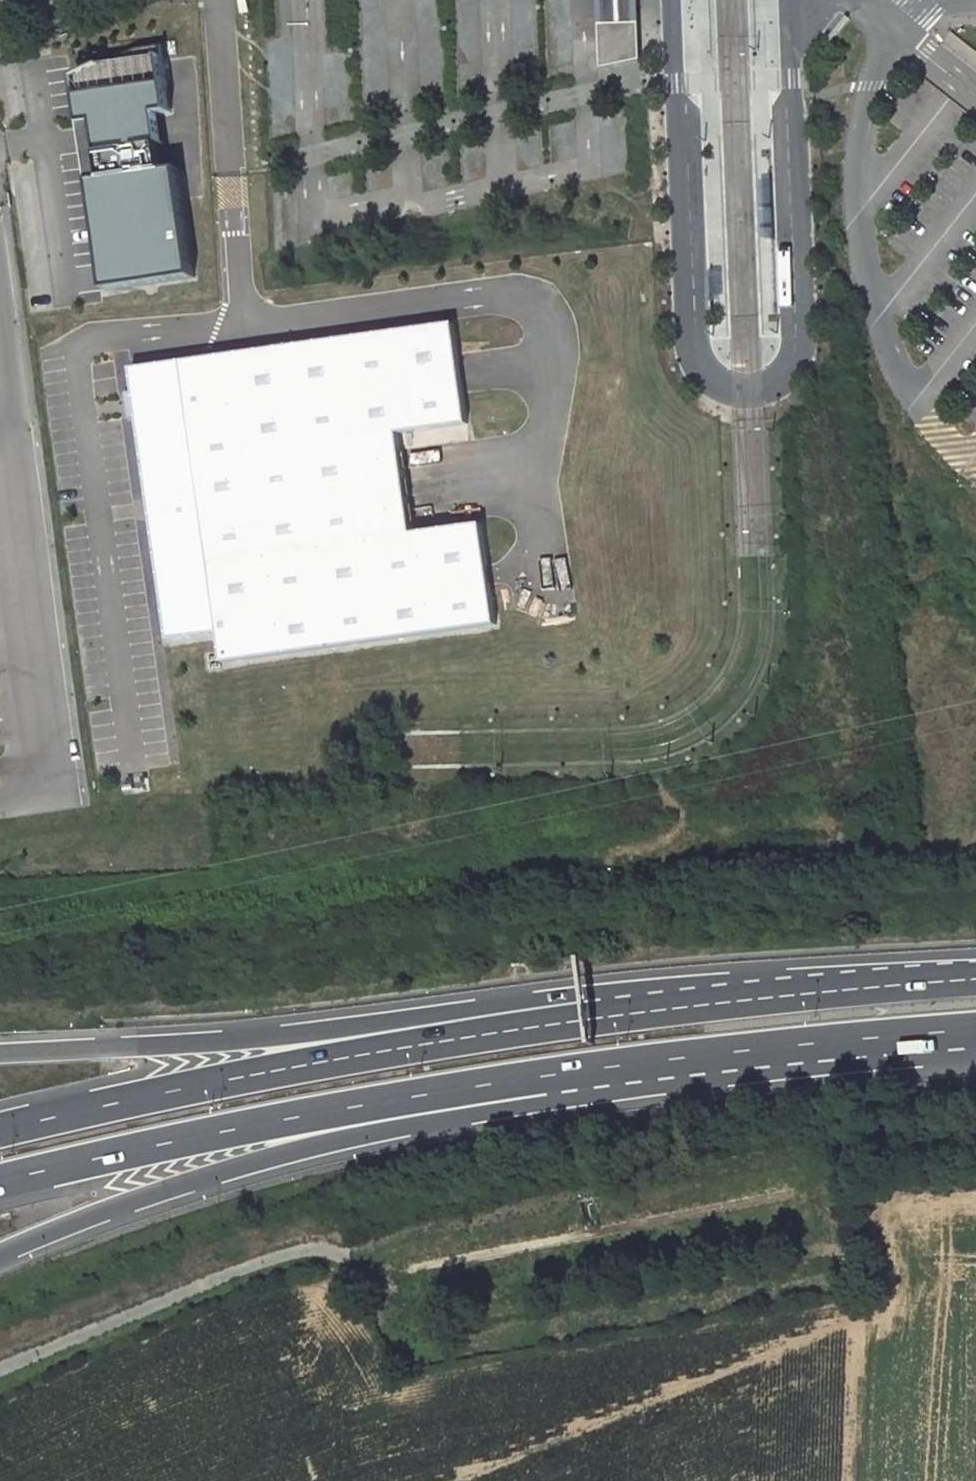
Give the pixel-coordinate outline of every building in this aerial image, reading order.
[(604,69),(644,60),(642,0),(602,0),(604,69)] [(144,48),(90,77),(119,295),(143,291),(157,290),(208,283),(196,197),(192,172),(183,173),(172,115),(185,114),(173,46),(144,48)] [(455,326),(133,371),(169,640),(220,634),(223,663),(496,624),(482,530),(412,539),(399,435),(468,425),(455,326)]
